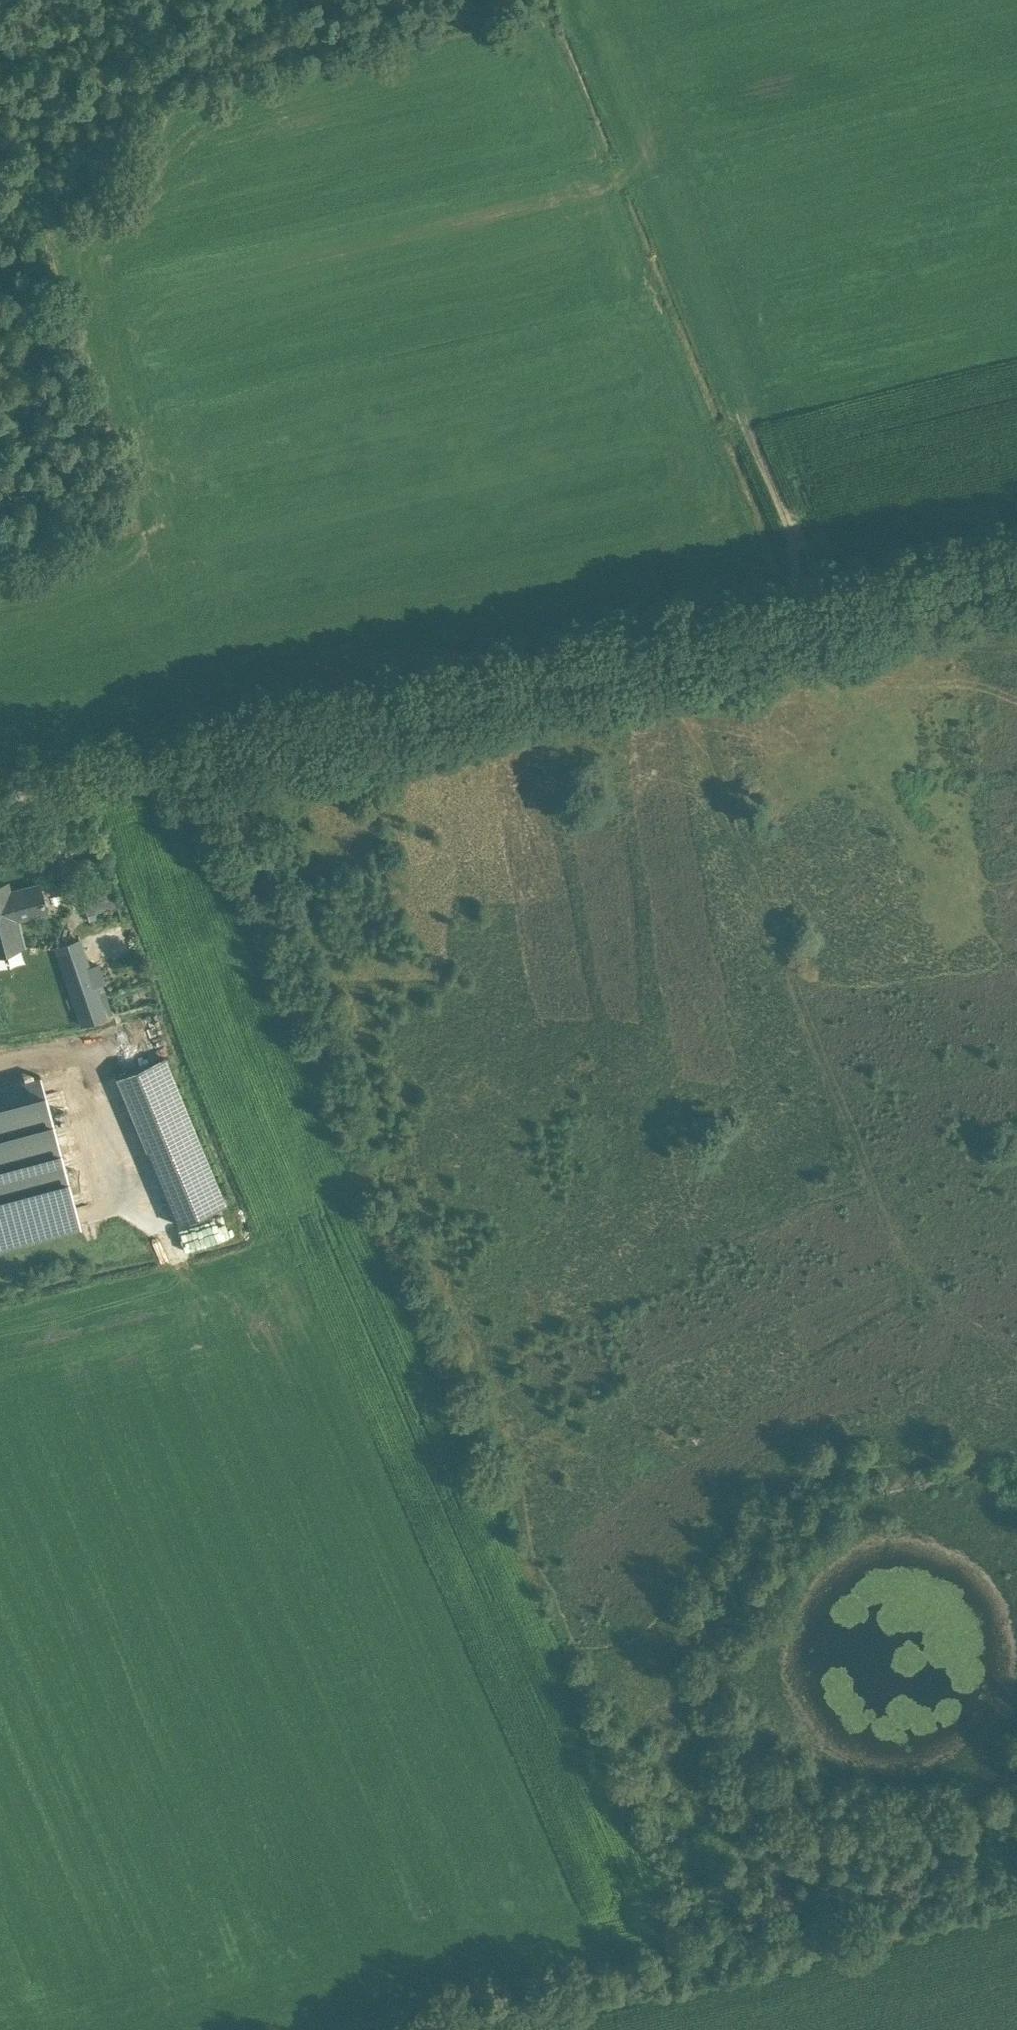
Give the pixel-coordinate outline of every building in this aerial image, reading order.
[(23,945),(16,919),(45,911),(38,884),(9,891),(7,883),(0,884),(0,951),(23,945)] [(88,912),(117,905),(114,892),(85,898),(88,912)] [(79,939),(55,947),(79,1025),(104,1016),(106,1016),(105,1015),(110,1013),(106,1001),(100,984),(105,982),(99,963),(88,967),(79,939)] [(116,1076),(147,1150),(195,1130),(164,1056),(116,1076)] [(80,1226),(40,1075),(0,1086),(0,1247),(80,1226)]
